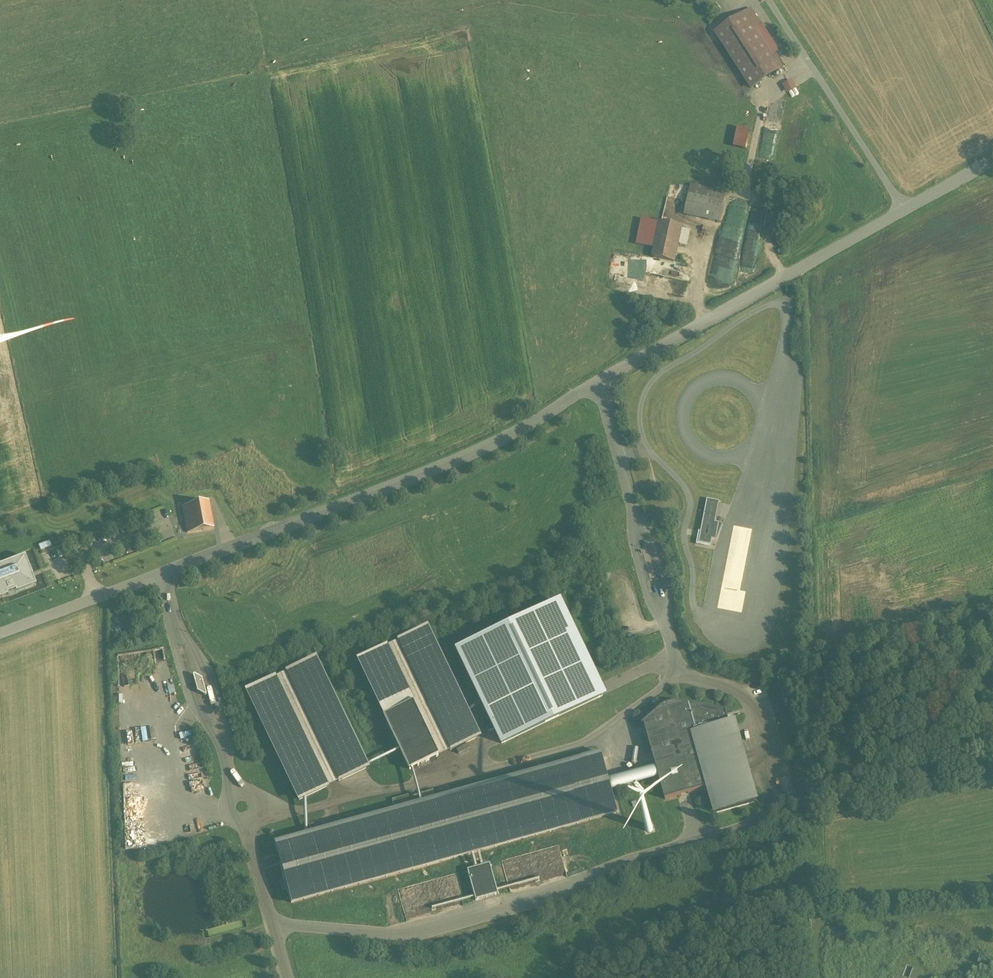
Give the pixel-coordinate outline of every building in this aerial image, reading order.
[(754,3),(716,27),(752,83),(783,63),(776,52),(783,47),(754,3)] [(792,97),(802,92),(794,78),(784,83),(792,97)] [(741,125),(737,145),(750,148),(754,128),(741,125)] [(728,185),(693,178),(686,210),(721,217),(728,185)] [(686,222),(661,217),(654,254),(678,259),(682,240),(689,241),(691,229),(685,228),(686,222)] [(707,499),(698,546),(713,549),(715,541),(719,542),(722,525),(718,524),(722,502),(707,499)] [(209,502),(182,507),(187,534),(213,529),(209,502)] [(36,587),(32,575),(25,557),(0,566),(0,600),(36,587)] [(557,603),(457,652),(501,744),(602,696),(557,603)] [(432,628),(362,661),(414,773),(484,740),(432,628)] [(320,660),(251,693),(303,802),(373,768),(320,660)] [(662,708),(644,724),(666,801),(709,788),(716,814),(755,803),(729,713),(684,704),(678,703),(673,703),(668,705),(665,706),(662,708)] [(603,755),(274,845),(291,904),(619,814),(603,755)] [(412,795),(395,798),(396,805),(403,804),(403,806),(414,804),(412,795)] [(489,865),(467,871),(475,903),(498,896),(489,865)]
